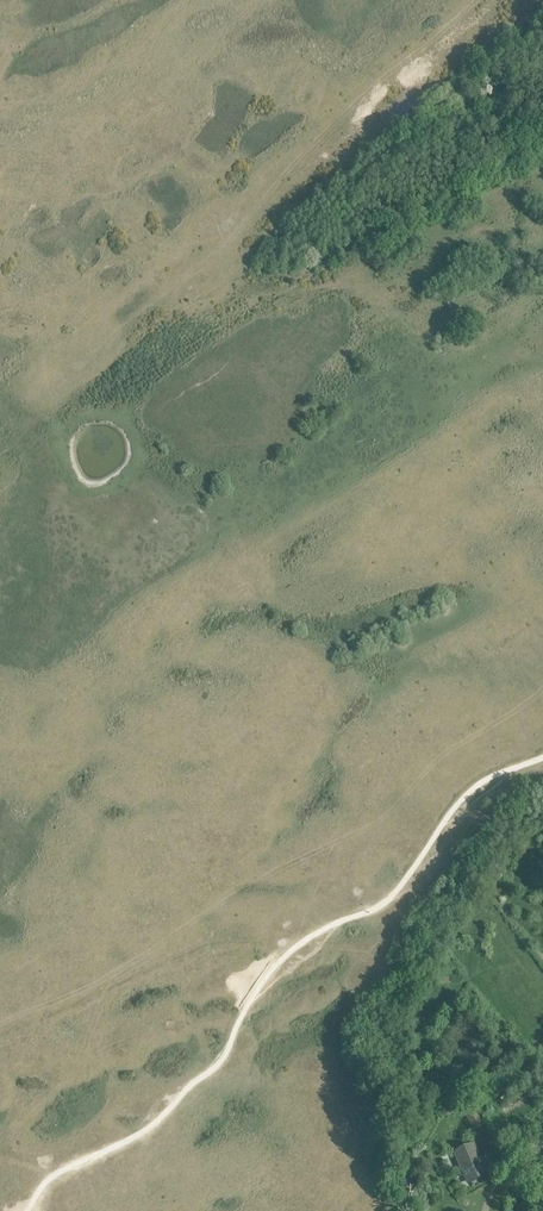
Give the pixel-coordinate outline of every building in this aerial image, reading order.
[(460,1107),(473,1129),(482,1123),(469,1102),(460,1107)] [(455,1154),(468,1182),(486,1174),(473,1146),(455,1154)] [(405,1156),(399,1162),(408,1170),(416,1162),(411,1157),(413,1154),(410,1151),(405,1156)]
